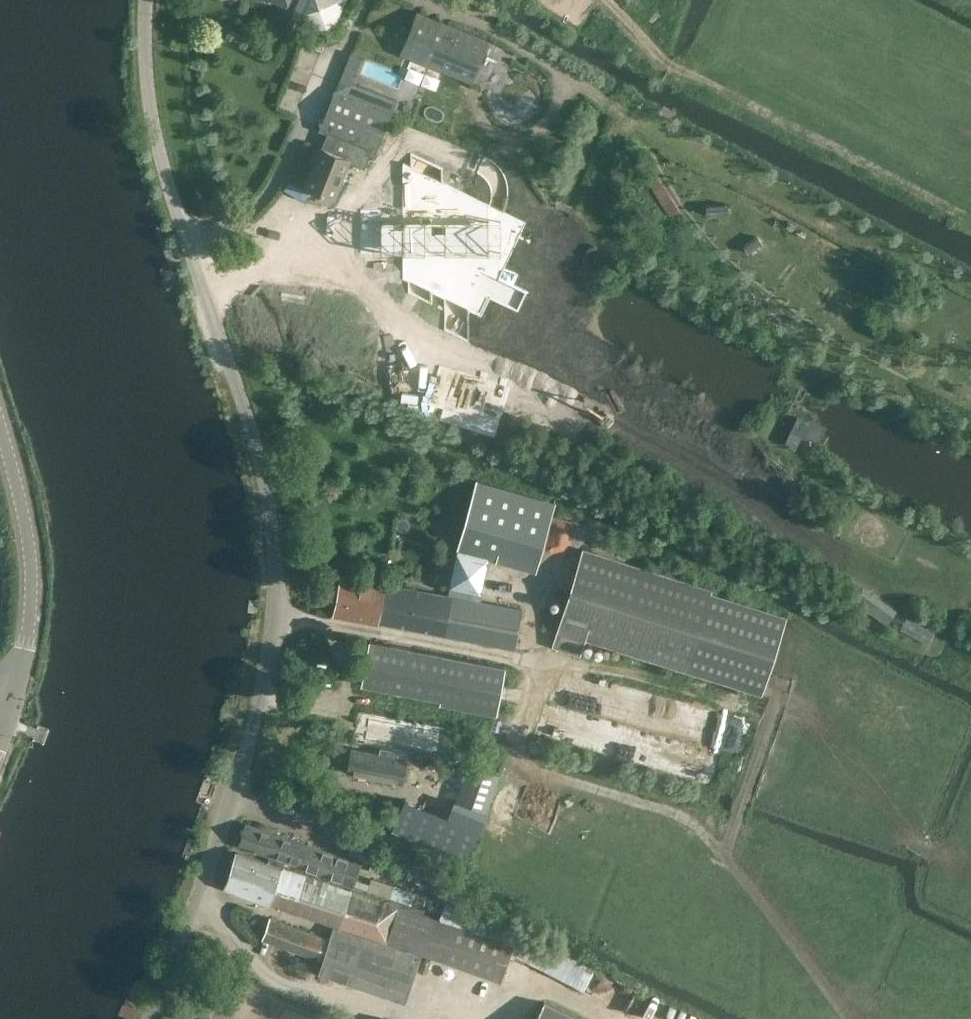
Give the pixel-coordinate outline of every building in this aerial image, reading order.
[(293,17),(331,35),(346,0),(300,0),(293,17)] [(490,40),(416,11),(400,54),(472,83),(490,40)] [(407,75),(350,52),(319,130),(327,133),(305,185),(335,198),(350,162),(364,168),(372,151),(375,153),(407,75)] [(549,100),(549,99),(548,94),(547,89),(542,81),(539,79),(534,76),(528,74),(525,73),(519,73),(514,75),(510,76),(506,80),(502,83),(499,88),(498,92),(497,98),(497,102),(498,107),(500,112),(503,116),(506,120),(511,123),(520,125),(525,125),(532,124),(537,121),(540,119),(544,115),(546,110),(548,105),(549,100)] [(380,220),(380,252),(403,252),(403,277),(440,295),(456,261),(431,252),(431,220),(466,193),(403,163),(403,220),(380,220)] [(668,214),(680,209),(661,170),(650,175),(668,214)] [(432,220),(432,252),(457,260),(440,295),(481,314),(490,296),(473,288),(481,269),(498,277),(525,221),(481,200),(486,190),(471,182),(466,193),(432,220)] [(797,416),(784,441),(795,446),(808,421),(797,416)] [(477,479),(457,549),(536,571),(556,502),(477,479)] [(553,645),(580,653),(586,637),(762,692),(787,613),(584,549),(553,645)] [(522,609),(480,603),(446,595),(341,576),(334,614),(515,647),(522,609)] [(853,600),(886,623),(896,609),(864,586),(853,600)] [(506,666),(370,640),(362,684),(441,698),(440,702),(497,713),(506,666)] [(379,748),(379,753),(352,749),(348,771),(403,781),(408,753),(440,759),(445,727),(358,711),(353,743),(379,748)] [(449,815),(480,827),(500,774),(469,762),(449,815)] [(468,861),(480,827),(449,815),(405,797),(392,829),(468,861)] [(332,816),(324,831),(340,839),(348,824),(332,816)] [(239,845),(353,884),(360,862),(246,824),(243,833),(239,845)] [(284,867),(237,851),(225,886),(334,925),(329,939),(269,917),(261,938),(322,960),(318,971),(405,1001),(421,954),(501,981),(509,955),(580,992),(591,971),(517,932),(485,922),(487,914),(442,899),(435,917),(399,905),(284,867)] [(373,874),(369,885),(412,899),(416,888),(373,874)] [(626,1006),(636,987),(619,978),(609,996),(626,1006)] [(543,1002),(534,1018),(577,1018),(543,1002)]
